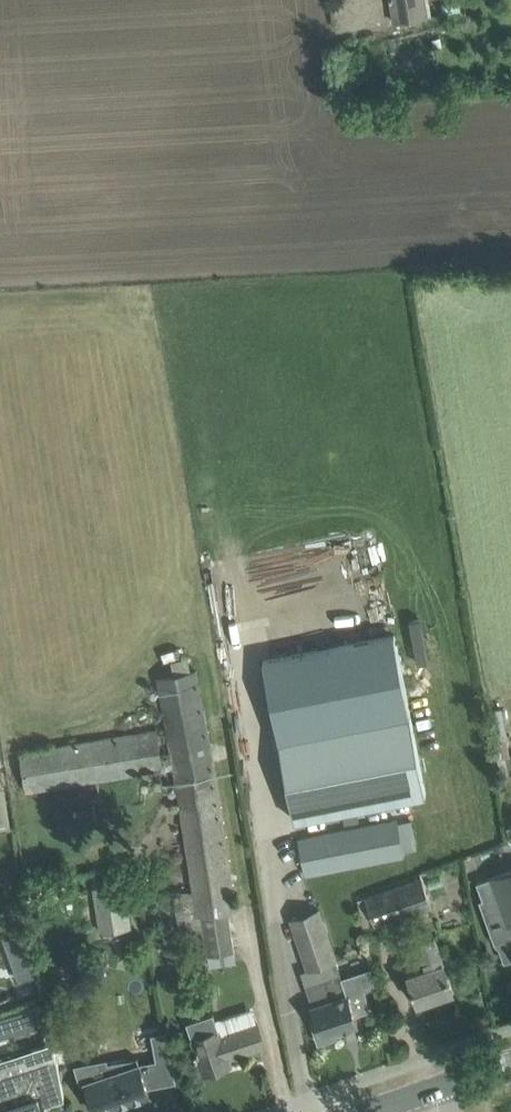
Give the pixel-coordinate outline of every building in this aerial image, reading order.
[(429,16),(426,0),(390,0),(393,22),(429,16)] [(415,42),(399,53),(407,64),(422,54),(415,42)] [(395,633),(264,659),(280,741),(411,715),(395,633)] [(130,733),(20,751),(27,790),(158,769),(174,767),(177,783),(194,888),(195,897),(177,900),(182,932),(203,929),(201,914),(228,910),(237,908),(216,777),(197,670),(192,671),(174,674),(158,677),(172,755),(163,757),(159,729),(152,730),(130,733)] [(427,793),(411,715),(280,741),(295,819),(427,793)] [(13,824),(8,786),(0,787),(0,825),(13,824)] [(98,817),(95,807),(79,811),(81,821),(98,817)] [(398,816),(299,836),(307,874),(405,855),(404,850),(399,822),(398,816)] [(22,868),(10,870),(14,891),(25,889),(22,868)] [(477,882),(483,898),(480,899),(490,927),(488,927),(490,932),(491,931),(495,942),(510,936),(510,870),(477,882)] [(366,895),(358,898),(364,929),(432,906),(422,876),(366,895)] [(101,932),(132,927),(124,882),(94,887),(101,932)] [(308,968),(338,958),(322,908),(292,918),(308,968)] [(4,937),(11,954),(35,950),(32,932),(4,937)] [(443,960),(435,935),(420,941),(428,965),(409,972),(412,982),(420,1003),(455,991),(444,959),(443,960)] [(306,985),(318,1019),(313,1021),(320,1042),(342,1034),(340,1029),(358,1023),(355,1013),(369,1008),(366,987),(348,993),(341,973),(306,985)] [(215,1012),(188,1021),(193,1038),(198,1052),(205,1073),(223,1067),(220,1060),(231,1057),(266,1045),(259,1025),(259,1023),(258,1023),(253,1009),(217,1021),(215,1012)] [(1,1075),(0,1076),(0,1111),(48,1111),(46,1106),(45,1104),(64,1098),(54,1041),(32,1048),(37,1064),(1,1075)] [(170,1044),(156,1047),(158,1059),(173,1056),(170,1044)] [(104,1074),(87,1080),(90,1091),(97,1111),(151,1093),(144,1072),(141,1062),(139,1063),(138,1057),(109,1063),(110,1072),(104,1074)]
